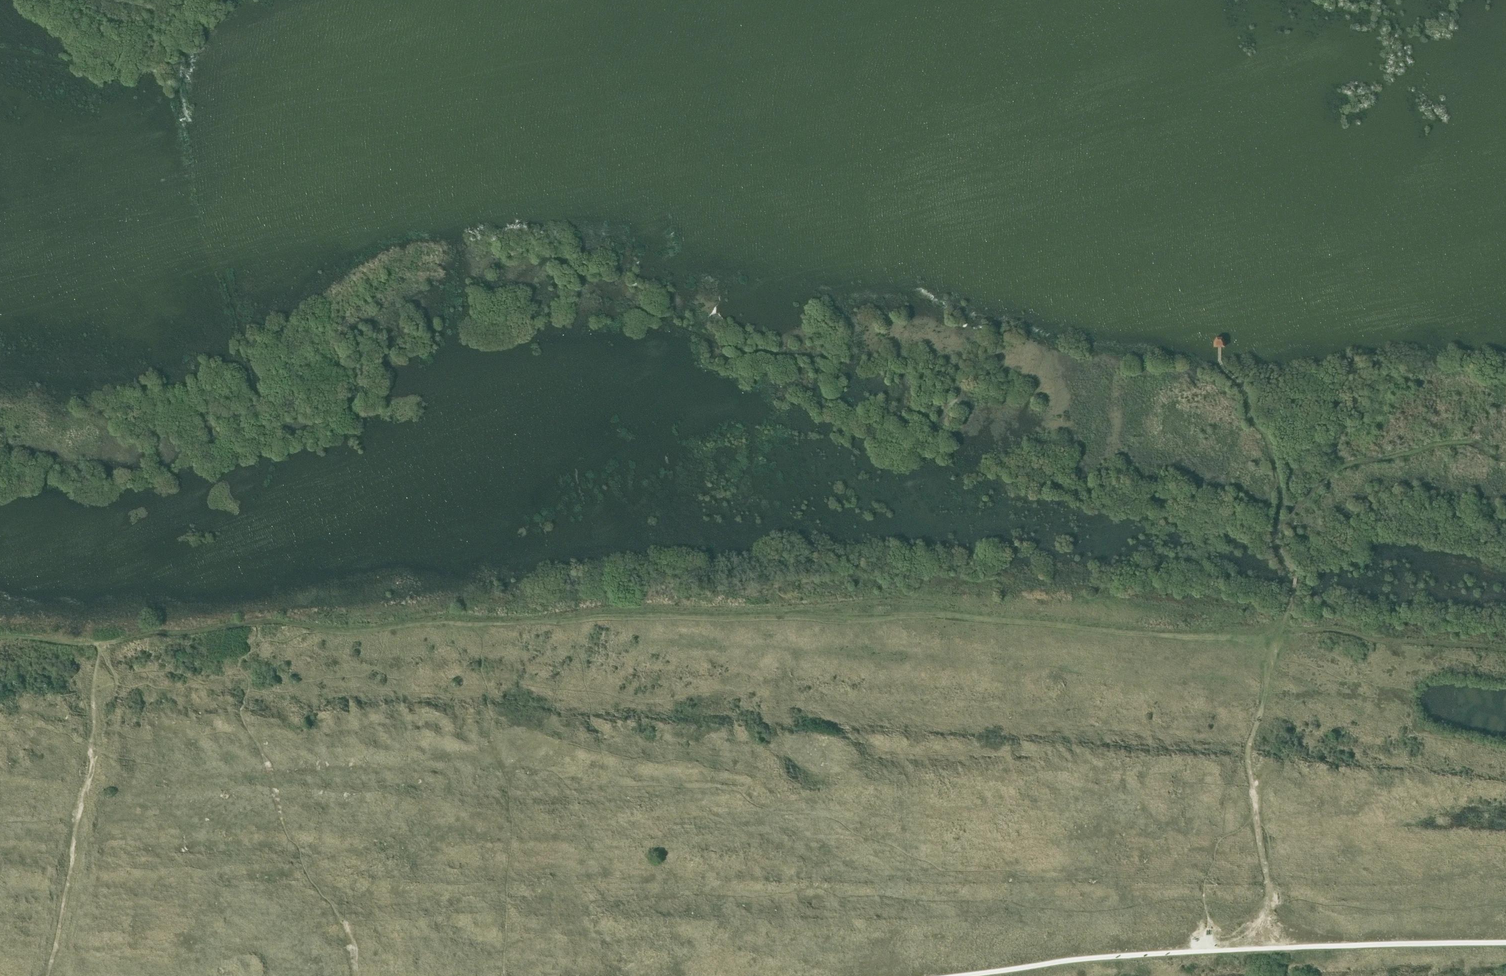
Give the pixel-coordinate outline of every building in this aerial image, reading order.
[(1217,336),(1213,342),(1213,348),(1219,348),(1225,348),(1225,345),(1225,341),(1222,337),(1217,336)]
